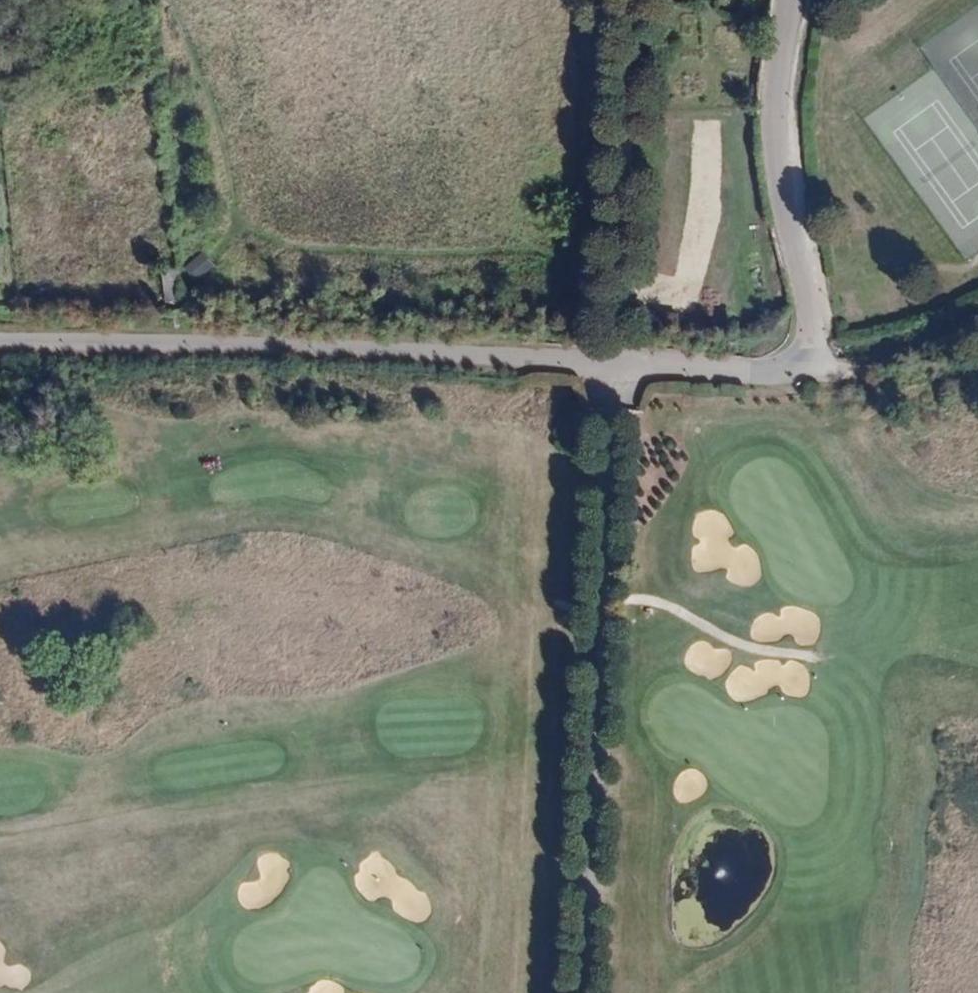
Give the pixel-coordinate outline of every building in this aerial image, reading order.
[(199,278),(215,265),(203,251),(187,265),(199,278)]
